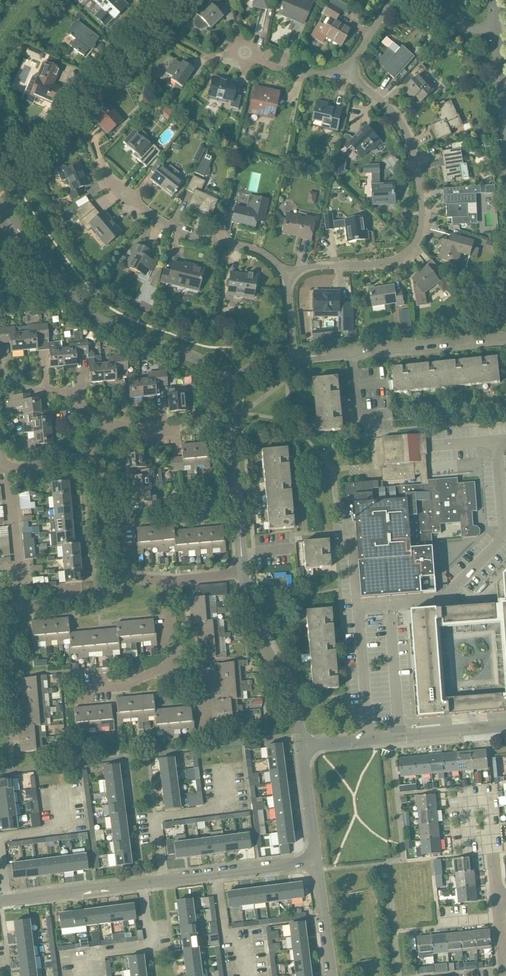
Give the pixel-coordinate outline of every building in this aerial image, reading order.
[(95,3),(90,8),(97,15),(95,17),(106,26),(113,18),(114,19),(127,5),(121,0),(92,0),(95,3)] [(193,11),(198,16),(195,18),(194,21),(194,25),(195,28),(199,30),(202,30),(205,28),(208,26),(210,28),(222,17),(212,6),(219,0),(205,0),(193,11)] [(253,1),(252,7),(267,10),(269,0),(249,0),(253,1)] [(279,14),(289,18),(289,16),(304,22),(313,0),(285,0),(279,14)] [(340,11),(330,4),(324,14),(330,18),(325,26),(319,22),(310,36),(322,44),(326,37),(340,45),(350,29),(335,20),(340,11)] [(99,38),(79,23),(69,36),(75,40),(70,47),(84,57),(94,44),(94,45),(99,38)] [(388,48),(376,60),(384,67),(383,68),(395,79),(415,56),(403,46),(401,49),(394,42),(388,48)] [(430,48),(424,43),(416,53),(421,58),(430,48)] [(63,63),(49,57),(46,64),(39,79),(38,79),(31,95),(54,105),(61,88),(53,85),(59,70),(63,63)] [(181,65),(174,60),(166,73),(173,78),(171,80),(182,87),(194,70),(183,62),(181,65)] [(427,69),(422,63),(410,74),(414,80),(404,88),(413,98),(416,96),(421,102),(434,90),(421,74),(427,69)] [(226,83),(213,80),(209,96),(231,101),(230,107),(239,109),(241,96),(234,94),(236,83),(227,80),(226,83)] [(277,92),(255,87),(249,112),(272,118),(275,108),(274,108),(277,92)] [(446,103),(445,100),(436,104),(443,120),(430,126),(437,141),(452,134),(450,128),(452,126),(453,129),(462,124),(451,101),(446,103)] [(328,104),(317,101),(314,119),(324,121),(322,127),(337,130),(342,109),(328,106),(328,104)] [(123,120),(108,104),(93,118),(108,134),(123,120)] [(174,113),(164,105),(160,111),(170,119),(174,113)] [(345,134),(343,145),(348,150),(352,145),(363,156),(369,150),(371,152),(382,141),(380,139),(367,126),(354,139),(350,135),(345,134)] [(143,138),(135,131),(124,142),(139,156),(137,159),(147,168),(161,152),(152,143),(153,141),(146,134),(143,138)] [(464,165),(461,148),(443,152),(444,160),(441,160),(445,182),(463,179),(470,178),(467,164),(464,165)] [(204,155),(195,173),(204,177),(205,176),(207,176),(208,175),(210,171),(210,169),(209,167),(212,159),(211,159),(211,157),(206,155),(206,156),(204,155)] [(163,163),(159,159),(150,170),(154,173),(150,179),(172,196),(182,182),(161,166),(163,163)] [(335,174),(345,175),(345,159),(336,159),(335,174)] [(380,184),(379,164),(364,165),(365,173),(373,172),(374,204),(389,204),(389,205),(396,205),(395,183),(380,184)] [(85,178),(79,165),(70,168),(63,166),(57,168),(56,170),(60,180),(63,181),(67,179),(72,191),(69,192),(72,200),(83,195),(80,188),(89,185),(86,178),(85,178)] [(205,181),(193,176),(185,190),(193,193),(187,206),(210,217),(218,200),(200,193),(205,181)] [(448,194),(447,194),(448,218),(453,218),(453,224),(472,224),(472,213),(477,213),(477,203),(477,193),(482,193),(481,186),(465,187),(448,188),(448,194)] [(268,200),(254,196),(251,210),(235,207),(232,222),(255,227),(256,220),(263,222),(268,200)] [(76,209),(71,212),(79,222),(84,228),(89,224),(106,245),(121,232),(104,212),(100,215),(95,209),(89,202),(84,205),(76,209)] [(306,217),(287,213),(283,233),(301,236),(301,238),(312,240),(317,218),(306,216),(306,217)] [(334,221),(333,214),(325,215),(327,230),(347,227),(349,241),(369,239),(369,231),(367,232),(366,218),(334,221)] [(474,241),(452,235),(450,241),(444,239),(439,258),(456,263),(459,253),(470,256),(474,241)] [(501,243),(488,240),(485,252),(497,255),(501,243)] [(150,252),(136,245),(126,266),(141,273),(144,267),(150,269),(153,262),(147,259),(150,252)] [(118,255),(115,261),(123,265),(126,260),(118,255)] [(188,266),(173,263),(171,271),(164,270),(161,281),(182,286),(198,290),(199,287),(203,268),(188,264),(188,266)] [(433,272),(428,266),(412,278),(417,285),(414,287),(418,306),(428,304),(426,292),(437,283),(444,292),(452,286),(438,268),(433,272)] [(257,277),(231,273),(228,294),(254,298),(257,277)] [(396,291),(395,285),(370,289),(373,306),(398,302),(398,305),(404,304),(402,290),(396,291)] [(325,292),(315,292),(315,312),(332,312),(332,316),(339,316),(339,331),(353,331),(353,304),(340,304),(340,295),(325,295),(325,292)] [(409,310),(399,312),(402,330),(412,329),(409,310)] [(216,316),(214,331),(227,333),(227,330),(223,329),(224,323),(219,322),(220,316),(216,316)] [(41,325),(22,327),(24,351),(37,349),(36,340),(42,340),(41,325)] [(22,327),(0,329),(0,344),(11,343),(11,352),(24,351),(22,327)] [(76,356),(82,356),(80,341),(69,342),(70,349),(62,349),(64,366),(77,365),(76,356)] [(54,343),(49,344),(51,368),(64,366),(62,349),(62,342),(54,342),(54,343)] [(90,351),(88,351),(88,355),(88,359),(91,383),(103,382),(102,365),(101,356),(94,356),(94,354),(93,352),(91,351),(90,351)] [(102,365),(103,382),(116,381),(116,372),(122,371),(120,356),(109,357),(110,364),(102,365)] [(498,358),(472,361),(474,386),(501,383),(498,358)] [(472,361),(446,363),(448,389),(474,386),(472,361)] [(420,366),(422,391),(448,389),(446,363),(420,366)] [(422,391),(420,366),(393,369),(395,394),(422,391)] [(166,371),(160,372),(161,387),(167,386),(167,379),(175,378),(175,374),(166,374),(166,371)] [(142,380),(143,397),(156,396),(155,387),(161,387),(160,372),(149,373),(149,379),(142,380)] [(130,399),(143,397),(142,380),(135,381),(134,374),(128,374),(130,399)] [(313,380),(316,406),(341,403),(339,377),(313,380)] [(175,394),(175,387),(168,388),(170,412),(187,410),(185,393),(175,394)] [(27,401),(27,395),(11,397),(12,408),(23,407),(23,414),(25,414),(25,415),(37,414),(37,413),(41,413),(39,400),(27,401)] [(344,430),(341,403),(316,406),(318,432),(344,430)] [(26,424),(22,424),(23,434),(33,433),(51,431),(50,426),(53,426),(53,418),(38,419),(37,414),(25,415),(26,424)] [(34,440),(28,441),(29,453),(41,452),(40,445),(52,444),(51,431),(33,433),(34,440)] [(428,455),(426,434),(383,438),(386,468),(382,469),(383,482),(416,479),(414,463),(421,462),(420,456),(428,455)] [(191,444),(194,470),(196,470),(196,465),(204,464),(204,469),(210,468),(209,457),(208,457),(207,443),(191,444)] [(194,470),(191,444),(181,445),(183,457),(176,457),(178,472),(178,471),(184,471),(183,466),(191,466),(191,470),(194,470)] [(262,451),(264,478),(290,476),(288,449),(262,451)] [(143,462),(143,454),(126,456),(127,469),(150,467),(150,461),(143,462)] [(141,477),(133,477),(134,491),(150,489),(149,481),(156,481),(162,480),(161,469),(155,469),(144,470),(140,470),(140,471),(141,477)] [(266,504),(292,501),(290,476),(264,478),(266,504)] [(459,484),(458,478),(421,481),(421,485),(399,487),(383,488),(382,481),(372,482),(345,484),(347,501),(356,500),(357,503),(355,504),(360,562),(362,598),(437,592),(435,579),(434,561),(432,530),(441,529),(441,525),(462,523),(463,539),(476,537),(477,537),(478,536),(479,536),(479,535),(480,534),(480,533),(480,532),(480,530),(480,529),(479,528),(478,528),(477,527),(476,527),(475,526),(474,526),(473,512),(478,512),(476,482),(459,484)] [(53,496),(70,494),(69,481),(52,482),(53,496)] [(151,496),(150,489),(134,491),(135,503),(147,502),(147,508),(159,507),(157,496),(151,496)] [(36,501),(30,501),(31,491),(20,491),(20,508),(36,509),(36,501)] [(71,507),(70,494),(53,496),(54,508),(71,507)] [(294,528),(292,501),(266,504),(268,530),(294,528)] [(72,519),(71,507),(54,508),(54,516),(50,516),(50,521),(55,521),(72,519)] [(55,521),(50,521),(51,533),(56,533),(73,532),(72,519),(55,521)] [(168,547),(175,547),(174,531),(174,525),(161,526),(163,552),(169,552),(168,547)] [(161,526),(149,527),(151,549),(157,548),(158,553),(163,552),(161,526)] [(143,549),(151,549),(149,527),(137,529),(138,543),(137,543),(138,555),(143,554),(143,549)] [(212,549),(220,549),(220,553),(226,553),(225,541),(224,541),(222,527),(210,528),(212,549)] [(210,528),(198,529),(200,550),(207,550),(207,554),(213,554),(212,549),(210,528)] [(198,529),(186,530),(188,551),(195,551),(195,555),(200,555),(200,550),(198,529)] [(186,530),(174,531),(175,547),(175,552),(183,552),(183,556),(188,556),(188,551),(186,530)] [(74,544),(73,532),(56,533),(51,533),(50,533),(51,547),(62,546),(74,544)] [(330,568),(328,541),(303,543),(305,570),(330,568)] [(62,546),(63,558),(80,556),(79,544),(74,544),(62,546)] [(34,546),(23,547),(24,560),(31,559),(35,559),(34,546)] [(81,569),(80,556),(63,558),(64,571),(81,569)] [(81,569),(64,571),(65,583),(82,582),(81,569)] [(497,584),(499,606),(410,612),(418,718),(470,714),(470,711),(481,710),(482,713),(505,711),(505,575),(497,584)] [(196,598),(189,599),(190,611),(216,609),(216,604),(215,596),(210,597),(209,597),(202,598),(196,598)] [(217,621),(216,609),(190,611),(191,623),(197,623),(217,621)] [(306,612),(308,639),(333,637),(331,610),(306,612)] [(63,640),(69,640),(69,633),(68,618),(56,619),(57,641),(57,645),(63,645),(63,640)] [(57,641),(56,619),(44,620),(45,642),(45,647),(46,646),(47,655),(51,654),(51,646),(50,642),(57,641)] [(45,642),(44,620),(31,622),(32,636),(31,636),(32,648),(37,647),(37,643),(45,642)] [(153,620),(141,621),(143,642),(151,642),(151,646),(152,646),(156,646),(157,646),(156,635),(154,635),(153,620)] [(143,642),(141,621),(129,622),(131,648),(132,657),(137,657),(136,647),(136,643),(143,642)] [(217,621),(197,623),(198,636),(224,633),(224,627),(219,628),(218,621),(217,621)] [(126,648),(131,648),(129,622),(117,623),(117,629),(119,644),(125,644),(126,648)] [(117,629),(105,630),(107,656),(113,656),(112,651),(119,651),(119,644),(117,629)] [(105,630),(93,631),(95,653),(102,652),(102,657),(107,656),(105,630)] [(93,631),(81,632),(83,658),(84,658),(84,662),(88,662),(87,658),(88,658),(88,653),(95,653),(93,631)] [(81,632),(69,633),(69,640),(70,655),(78,654),(78,659),(83,658),(81,632)] [(198,636),(199,648),(220,646),(220,638),(225,638),(230,637),(230,632),(224,633),(198,636)] [(308,639),(310,665),(335,663),(333,637),(308,639)] [(220,646),(199,648),(200,659),(215,658),(215,659),(226,658),(226,653),(225,645),(220,646)] [(218,664),(219,676),(240,674),(240,667),(244,666),(244,664),(248,664),(247,661),(233,662),(233,663),(218,664)] [(335,663),(310,665),(312,691),(337,689),(335,663)] [(240,674),(219,676),(220,689),(246,686),(246,682),(241,682),(240,674)] [(20,679),(21,690),(42,689),(42,681),(47,681),(46,676),(35,677),(35,678),(20,679)] [(252,686),(220,689),(221,700),(221,701),(237,700),(243,700),(242,692),(252,691),(252,686)] [(42,689),(21,690),(22,698),(22,703),(43,701),(48,701),(48,695),(47,689),(42,689)] [(153,696),(140,697),(142,722),(148,722),(148,717),(154,717),(155,717),(154,710),(153,696)] [(140,697),(128,698),(129,719),(137,718),(138,723),(142,722),(140,697)] [(122,720),(129,719),(128,698),(116,699),(118,713),(116,713),(117,724),(123,724),(122,720)] [(237,706),(237,700),(221,701),(221,700),(215,701),(216,714),(238,713),(238,712),(242,712),(242,706),(237,706)] [(43,701),(22,703),(23,708),(23,715),(49,713),(49,708),(48,701),(43,701)] [(111,705),(98,706),(100,727),(101,727),(108,727),(109,731),(114,731),(113,719),(112,719),(111,705)] [(98,706),(86,707),(88,733),(95,732),(101,732),(101,727),(100,727),(98,706)] [(83,734),(88,733),(86,707),(74,709),(76,730),(83,729),(83,734)] [(191,707),(179,708),(181,730),(188,729),(188,733),(194,733),(193,721),(192,722),(191,707)] [(179,708),(167,709),(169,735),(173,735),(173,731),(181,730),(179,708)] [(169,735),(167,709),(154,710),(155,717),(154,717),(156,732),(163,731),(163,735),(164,735),(165,740),(169,740),(169,735)] [(49,713),(23,715),(24,727),(24,728),(40,727),(40,726),(46,726),(45,718),(50,718),(49,713)] [(238,713),(216,714),(217,725),(232,724),(232,726),(243,725),(243,719),(239,720),(238,713)] [(18,727),(19,741),(41,739),(41,738),(45,738),(45,732),(40,732),(40,727),(24,728),(24,727),(18,727)] [(41,739),(19,741),(20,752),(35,751),(35,752),(46,751),(46,745),(41,746),(41,739)] [(246,762),(251,761),(249,750),(260,749),(259,743),(244,745),(245,749),(244,750),(246,762)] [(266,746),(267,759),(282,757),(281,745),(266,746)] [(487,749),(472,750),(474,769),(488,767),(487,749)] [(472,750),(457,752),(459,770),(467,769),(467,773),(474,772),(474,769),(472,750)] [(445,771),(459,770),(457,752),(443,753),(445,771)] [(429,755),(431,773),(445,771),(443,753),(429,755)] [(414,756),(416,774),(431,773),(429,755),(414,756)] [(401,776),(416,774),(414,756),(400,758),(401,776)] [(282,757),(267,759),(269,771),(284,769),(282,757)] [(160,773),(175,771),(173,758),(158,760),(160,773)] [(104,780),(120,778),(118,765),(103,767),(104,780)] [(191,781),(200,780),(198,767),(193,768),(185,769),(187,782),(191,781)] [(269,771),(270,783),(286,781),(284,769),(269,771)] [(160,773),(161,785),(177,783),(175,771),(160,773)] [(104,780),(106,792),(121,790),(120,778),(104,780)] [(0,780),(0,793),(12,791),(11,779),(0,780)] [(197,793),(201,792),(200,780),(191,781),(192,789),(196,789),(196,793),(197,793)] [(287,794),(286,781),(270,783),(272,796),(287,794)] [(177,783),(161,785),(163,797),(178,795),(177,783)] [(106,792),(108,804),(123,802),(121,790),(106,792)] [(12,791),(0,793),(0,805),(14,804),(12,791)] [(197,793),(196,793),(187,794),(188,807),(203,805),(201,792),(197,793)] [(289,806),(287,794),(272,796),(273,808),(289,806)] [(418,811),(437,809),(435,794),(417,796),(418,811)] [(178,795),(163,797),(164,810),(180,808),(178,795)] [(256,802),(251,803),(252,811),(257,810),(263,809),(265,809),(264,801),(256,802)] [(108,804),(109,817),(125,815),(123,802),(108,804)] [(14,804),(0,805),(0,818),(15,816),(14,804)] [(290,818),(289,806),(273,808),(275,820),(290,818)] [(438,823),(437,809),(418,811),(420,825),(438,823)] [(109,817),(111,829),(126,827),(125,815),(109,817)] [(17,829),(15,816),(0,818),(2,830),(17,829)] [(292,831),(290,818),(275,820),(276,832),(292,831)] [(177,821),(162,823),(162,830),(172,829),(172,826),(184,825),(183,820),(177,821)] [(421,839),(440,837),(438,823),(420,825),(421,839)] [(128,839),(126,827),(111,829),(105,829),(106,835),(111,835),(112,841),(128,839)] [(293,843),(292,831),(276,832),(278,845),(293,843)] [(235,835),(237,850),(250,849),(248,833),(235,835)] [(237,850),(235,835),(223,837),(225,852),(237,850)] [(212,853),(225,852),(223,837),(211,838),(212,853)] [(422,847),(416,848),(417,858),(423,857),(423,854),(441,852),(440,837),(421,839),(422,847)] [(211,838),(198,840),(200,855),(212,853),(211,838)] [(128,839),(112,841),(114,854),(129,852),(128,839)] [(175,858),(188,857),(186,841),(173,843),(173,839),(165,840),(167,855),(175,854),(175,858)] [(198,840),(186,841),(188,857),(200,855),(198,840)] [(114,854),(107,855),(109,867),(115,866),(131,864),(129,852),(114,854)] [(73,856),(75,871),(87,870),(85,854),(73,856)] [(97,856),(93,856),(94,869),(95,869),(99,868),(98,858),(104,858),(104,855),(97,856)] [(60,857),(62,873),(75,871),(73,856),(60,857)] [(50,874),(62,873),(60,857),(48,859),(50,874)] [(454,859),(455,873),(474,871),(473,857),(454,859)] [(38,876),(50,874),(48,859),(36,861),(38,876)] [(444,859),(436,859),(437,887),(445,887),(444,859)] [(25,877),(38,876),(36,861),(23,862),(25,877)] [(25,877),(23,862),(11,864),(13,879),(25,877)] [(475,886),(474,871),(455,873),(457,887),(475,886)] [(300,883),(288,884),(290,900),(302,898),(300,883)] [(290,900),(288,884),(276,886),(278,902),(290,900)] [(263,888),(265,903),(278,902),(276,886),(263,888)] [(475,886),(457,887),(458,902),(477,900),(475,886)] [(251,889),(253,905),(265,903),(263,888),(251,889)] [(241,906),(253,905),(251,889),(239,891),(241,906)] [(451,899),(451,889),(440,889),(440,899),(451,899)] [(228,908),(241,906),(239,891),(226,892),(228,908)] [(210,910),(215,909),(213,897),(200,898),(201,906),(209,905),(210,910)] [(176,901),(178,914),(193,912),(192,899),(176,901)] [(120,906),(122,921),(123,921),(123,928),(128,927),(127,921),(135,920),(133,904),(120,906)] [(108,907),(110,923),(122,921),(120,906),(108,907)] [(98,924),(110,923),(108,907),(96,909),(98,924)] [(294,916),(292,916),(293,921),(305,919),(305,912),(302,913),(301,908),(296,909),(296,913),(293,914),(294,916)] [(85,926),(98,924),(96,909),(83,910),(85,926)] [(210,910),(205,910),(207,922),(209,922),(216,921),(215,909),(210,910)] [(73,927),(85,926),(83,910),(71,912),(73,927)] [(60,929),(73,927),(71,912),(58,914),(60,929)] [(195,924),(193,912),(178,914),(179,926),(195,924)] [(13,922),(15,934),(30,932),(29,920),(13,922)] [(216,921),(209,922),(210,935),(213,934),(218,934),(216,921)] [(288,925),(290,937),(305,935),(303,923),(288,925)] [(196,936),(195,924),(179,926),(181,938),(196,936)] [(272,939),(272,940),(277,939),(279,939),(278,931),(271,931),(270,927),(265,928),(267,940),(272,939)] [(475,931),(477,949),(491,948),(489,929),(475,931)] [(124,938),(125,943),(143,940),(142,930),(136,931),(137,936),(124,938)] [(460,932),(462,950),(477,949),(475,931),(460,932)] [(32,945),(30,932),(15,934),(16,946),(32,945)] [(460,932),(446,933),(448,952),(462,950),(460,932)] [(124,933),(111,935),(112,936),(112,940),(113,944),(125,943),(124,938),(124,933)] [(448,952),(446,933),(432,935),(434,953),(448,952)] [(305,935),(290,937),(291,949),(307,947),(305,935)] [(432,935),(417,936),(419,955),(419,958),(434,957),(434,953),(432,935)] [(112,936),(104,937),(104,941),(105,945),(113,944),(112,940),(112,936)] [(196,936),(181,938),(182,950),(198,949),(196,936)] [(87,939),(79,940),(80,949),(88,948),(87,939)] [(272,939),(267,940),(268,952),(273,952),(281,951),(279,943),(272,944),(272,940),(272,939)] [(33,957),(32,945),(16,946),(18,959),(33,957)] [(221,958),(220,946),(214,946),(207,947),(208,956),(216,955),(216,959),(221,958)] [(307,947),(291,949),(293,962),(308,960),(307,947)] [(198,949),(182,950),(184,963),(199,961),(198,949)] [(127,957),(129,969),(144,968),(142,955),(127,957)] [(33,957),(18,959),(20,971),(35,969),(33,957)] [(295,974),(310,972),(308,960),(293,962),(295,974)] [(201,973),(199,961),(184,963),(185,975),(201,973)] [(466,969),(485,967),(484,961),(465,963),(466,969)] [(144,968),(129,969),(130,975),(145,975),(144,968)]
